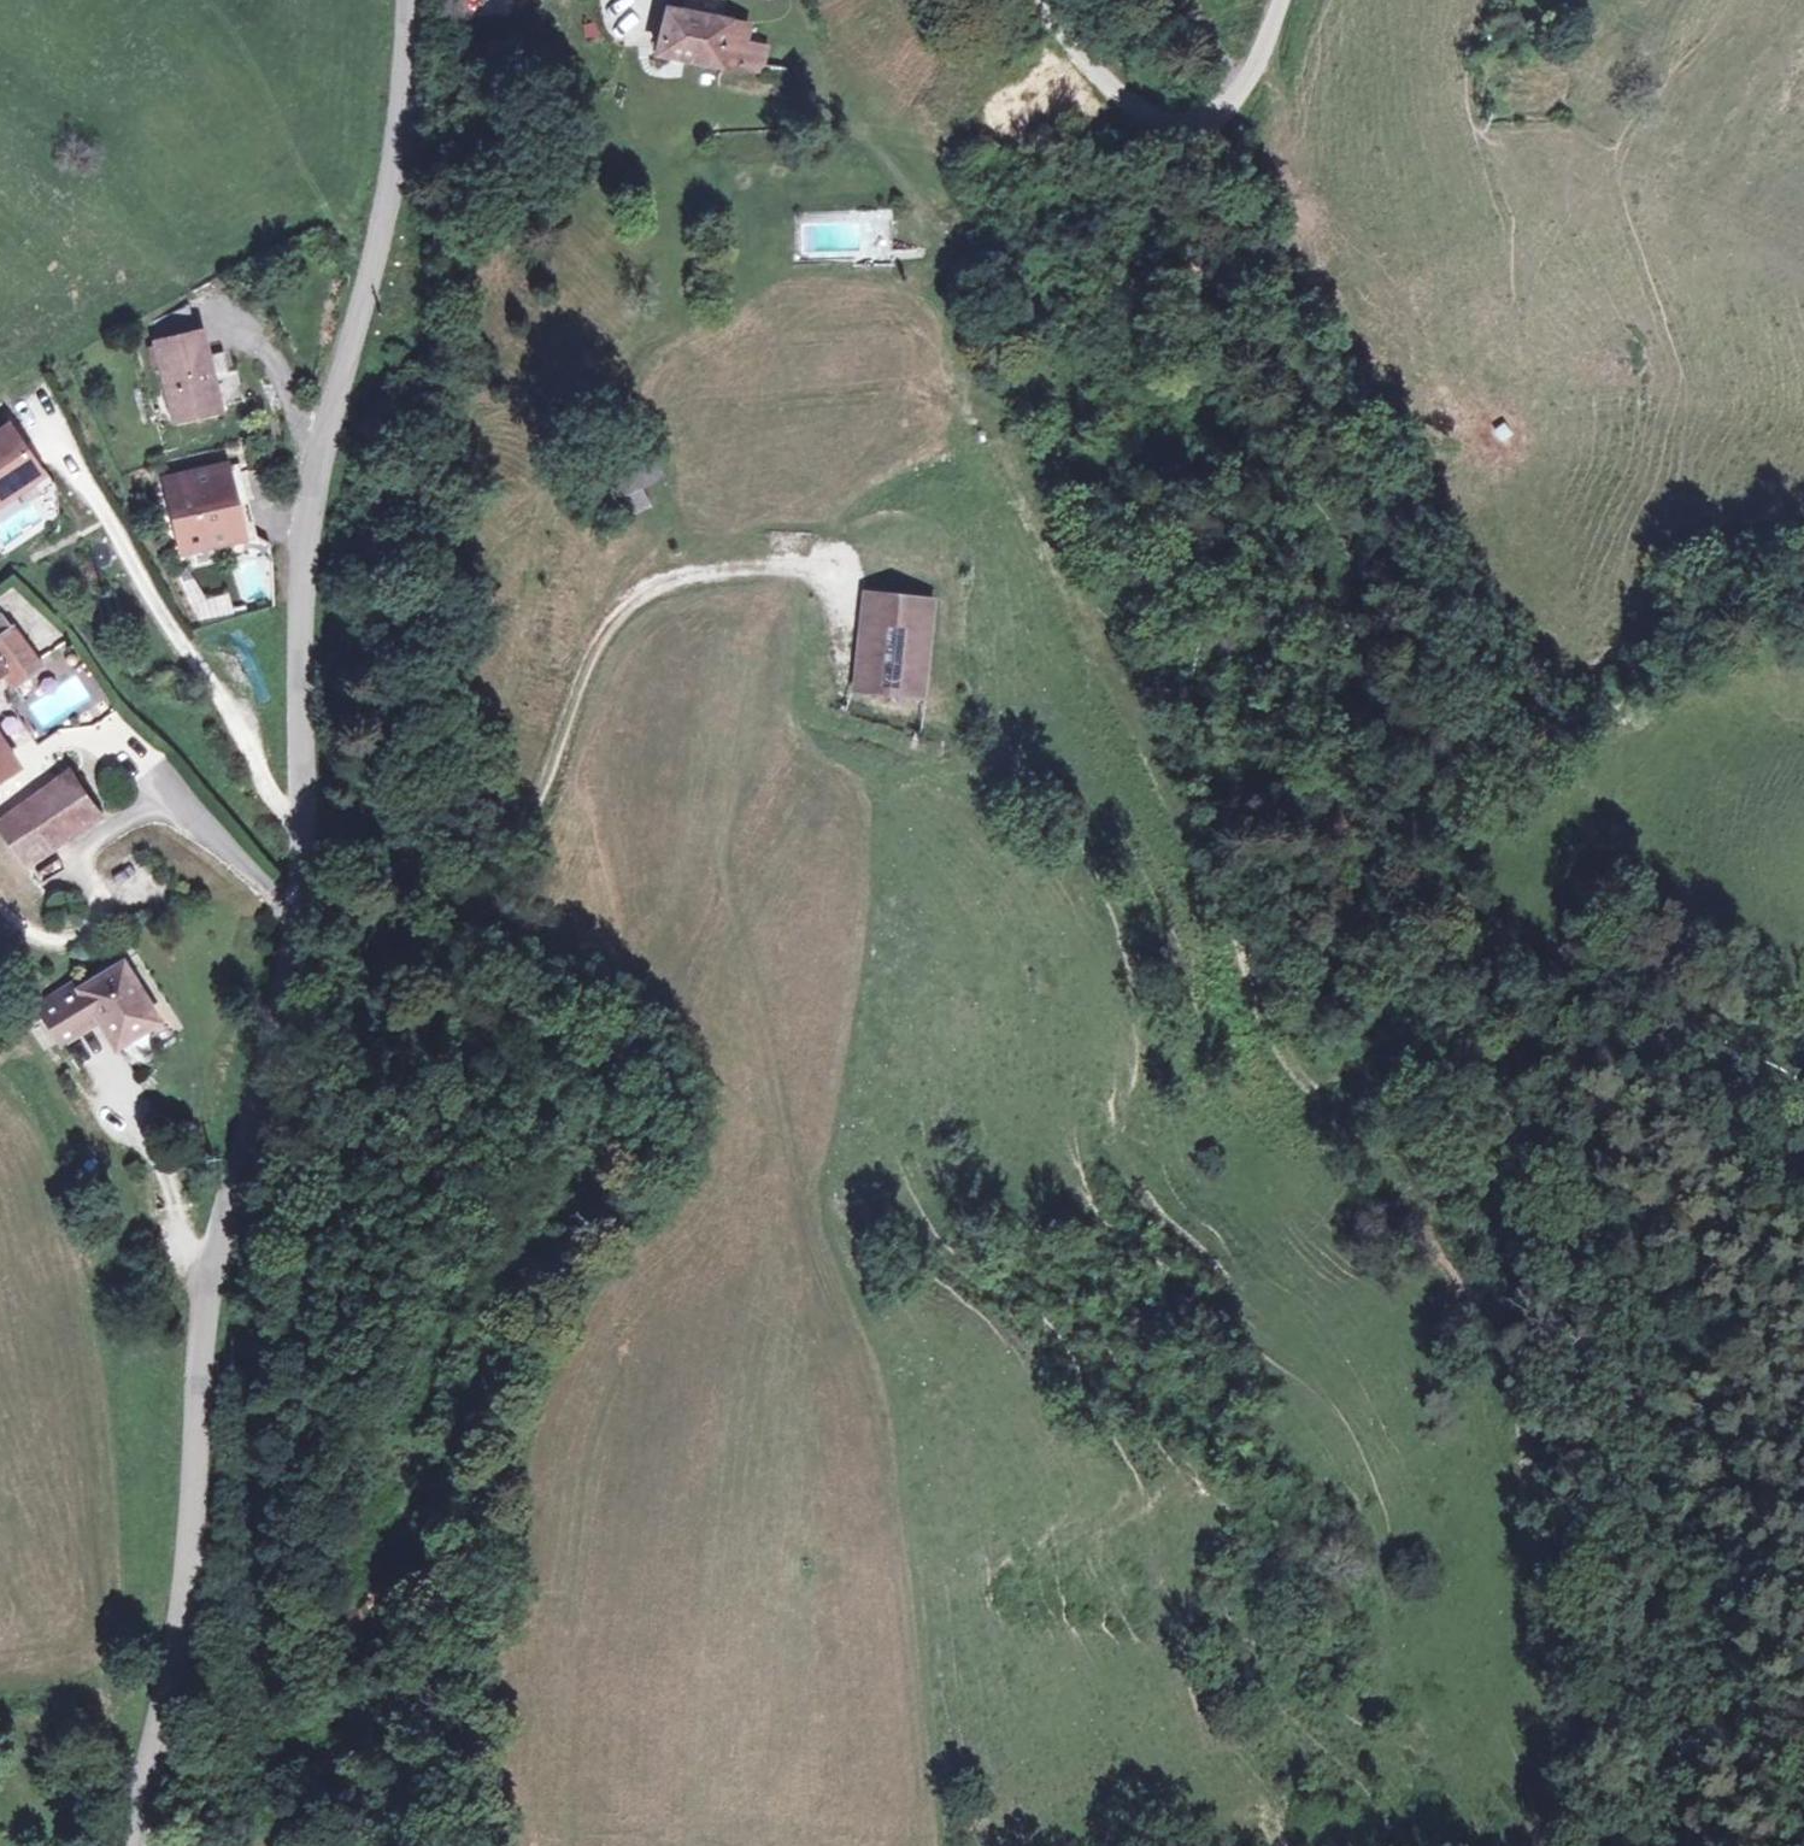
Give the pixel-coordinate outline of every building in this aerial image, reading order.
[(767,23),(670,1),(658,53),(755,75),(767,23)] [(230,414),(207,331),(154,346),(178,429),(230,414)] [(5,418),(0,421),(0,570),(3,575),(77,526),(48,484),(5,418)] [(233,459),(165,477),(183,557),(249,543),(233,459)] [(267,597),(259,561),(233,566),(241,603),(267,597)] [(946,601),(871,588),(854,682),(929,695),(946,601)] [(20,633),(0,647),(0,699),(5,707),(50,676),(20,633)] [(24,773),(0,734),(0,788),(24,773)] [(65,770),(0,814),(0,829),(32,876),(104,826),(65,770)] [(41,1002),(67,1046),(106,1024),(124,1054),(174,1025),(130,950),(41,1002)]
